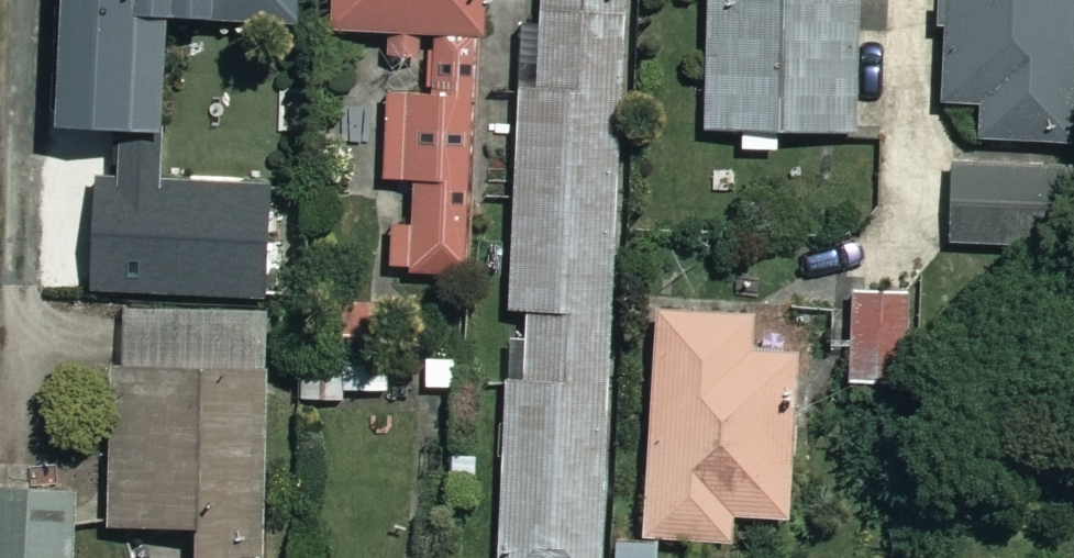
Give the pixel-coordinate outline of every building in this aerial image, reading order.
[(59,127),(163,132),(168,17),(298,23),(299,0),(65,0),(59,127)] [(390,94),(386,180),(416,181),(413,272),(475,275),(486,0),(337,0),(335,30),(393,33),(392,62),(430,64),(428,96),(390,94)] [(539,102),(521,102),(511,311),(524,311),(521,360),(510,359),(500,557),(602,557),(628,0),(544,0),(539,102)] [(707,132),(862,135),(864,0),(709,0),(707,132)] [(945,103),(984,105),(983,139),(1073,143),(1073,0),(950,0),(945,103)] [(1071,169),(953,169),(952,246),(1070,247),(1071,169)] [(935,301),(855,298),(852,385),(933,387),(935,301)] [(261,310),(117,311),(118,369),(105,370),(107,527),(196,526),(196,557),(263,557),(261,310)] [(756,317),(658,312),(647,538),(734,543),(736,516),(791,519),(799,355),(754,353),(756,317)] [(351,404),(351,349),(302,349),(302,405),(351,404)] [(0,461),(0,557),(75,557),(73,460),(0,461)] [(614,538),(612,557),(666,557),(667,541),(614,538)]
